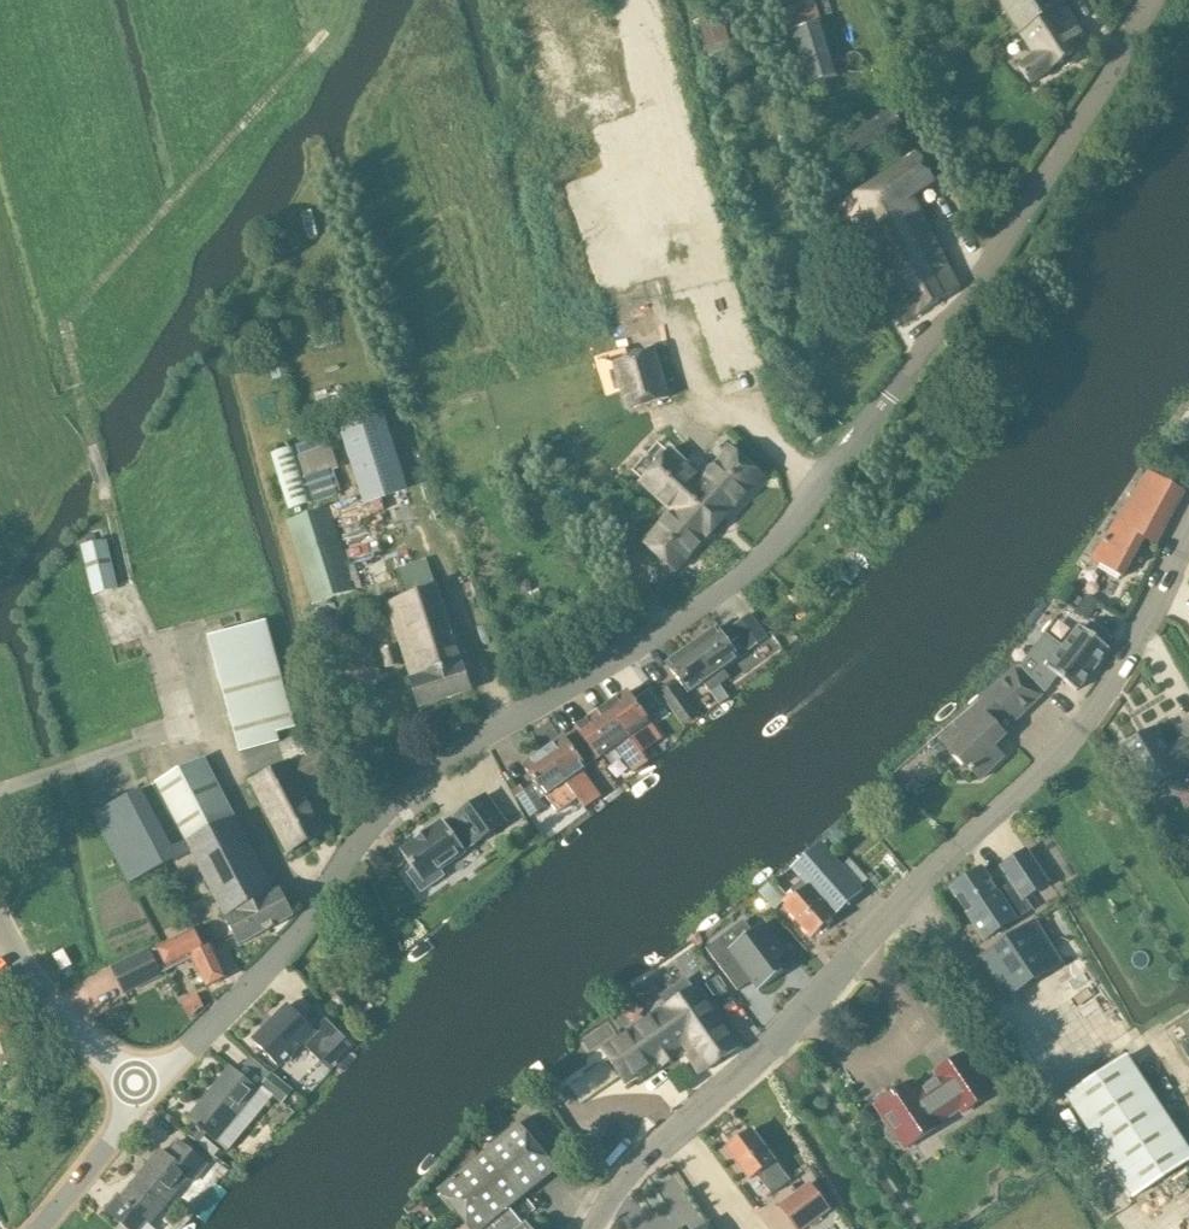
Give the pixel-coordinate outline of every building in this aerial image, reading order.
[(814,0),(784,10),(809,87),(839,77),(814,0)] [(1049,0),(998,0),(1019,33),(1046,14),(1041,5),(1049,0)] [(1063,0),(1049,0),(1041,5),(1046,14),(1019,33),(1035,57),(1021,68),(1032,84),(1053,70),(1052,69),(1090,40),(1063,0)] [(892,108),(839,136),(850,157),(903,129),(892,108)] [(842,205),(879,274),(937,243),(914,198),(935,183),(918,155),(842,205)] [(937,243),(879,274),(883,282),(903,326),(960,288),(937,243)] [(612,364),(626,412),(671,399),(656,351),(612,364)] [(383,415),(343,428),(366,502),(407,489),(383,415)] [(290,509),(309,503),(292,447),(274,453),(290,509)] [(707,514),(719,525),(735,509),(764,478),(730,447),(702,478),(697,473),(682,491),(687,495),(671,512),(693,530),(707,514)] [(641,484),(671,512),(687,495),(682,491),(697,473),(672,450),(641,484)] [(1145,539),(1154,545),(1185,494),(1148,471),(1118,520),(1112,520),(1105,531),(1108,537),(1094,560),(1122,577),(1145,539)] [(287,521),(314,607),(358,594),(330,507),(287,521)] [(676,573),(719,525),(707,514),(693,530),(671,512),(643,542),(676,573)] [(606,533),(606,536),(606,539),(607,541),(609,544),(612,545),(615,545),(618,545),(620,544),(622,541),(624,539),(624,536),(624,533),(622,531),(620,528),(618,527),(615,527),(612,527),(609,528),(607,531),(606,533)] [(81,546),(93,596),(118,590),(107,541),(81,546)] [(437,587),(410,596),(387,603),(411,678),(410,679),(419,707),(471,691),(437,587)] [(1100,603),(1087,595),(1076,612),(1083,616),(1085,614),(1091,618),(1100,603)] [(732,628),(748,651),(767,638),(751,614),(732,628)] [(208,637),(241,754),(280,743),(277,733),(296,728),(267,621),(208,637)] [(1045,634),(1021,667),(1045,692),(1057,676),(1077,691),(1089,675),(1097,665),(1109,649),(1104,644),(1110,636),(1092,622),(1085,630),(1081,627),(1064,649),(1045,634)] [(730,678),(722,668),(738,656),(718,628),(693,647),(720,685),(730,678)] [(397,644),(379,650),(386,670),(403,664),(397,644)] [(710,692),(720,685),(693,647),(668,665),(688,693),(703,682),(710,692)] [(1008,713),(1015,721),(1042,696),(1016,669),(956,726),(966,737),(952,750),(981,781),(1005,758),(993,747),(1004,737),(994,727),(1008,713)] [(676,685),(661,694),(684,725),(699,716),(676,685)] [(628,692),(607,706),(641,753),(642,753),(661,739),(643,713),(635,702),(628,692)] [(648,692),(635,702),(643,713),(657,704),(648,692)] [(576,728),(581,735),(598,760),(615,748),(623,758),(624,757),(634,772),(649,762),(642,753),(641,753),(607,706),(576,728)] [(1123,746),(1147,788),(1181,768),(1183,771),(1188,768),(1188,722),(1178,729),(1183,738),(1164,749),(1152,729),(1123,746)] [(581,735),(569,743),(564,736),(545,750),(578,798),(588,791),(576,775),(598,760),(581,735)] [(305,756),(292,763),(294,767),(299,777),(300,779),(301,781),(302,782),(329,768),(319,749),(305,756)] [(557,813),(578,798),(545,750),(523,765),(557,813)] [(130,885),(193,853),(239,944),(295,915),(280,886),(272,890),(235,817),(204,758),(94,815),(130,885)] [(299,777),(294,767),(292,763),(252,784),(287,852),(327,831),(302,782),(301,781),(300,779),(299,777)] [(524,791),(517,796),(517,797),(530,818),(546,808),(541,800),(532,786),(524,791)] [(470,808),(455,818),(475,845),(489,835),(506,823),(487,796),(470,808)] [(416,839),(400,851),(413,870),(408,874),(422,893),(445,876),(441,871),(467,852),(466,851),(475,845),(455,818),(447,824),(444,820),(428,831),(427,830),(416,839)] [(527,826),(519,831),(524,840),(533,835),(527,826)] [(835,852),(848,840),(838,828),(825,840),(835,852)] [(787,907),(813,937),(837,916),(836,915),(862,892),(821,845),(794,869),(810,887),(787,907)] [(1032,911),(1024,898),(1048,882),(1026,849),(1000,866),(1006,874),(992,884),(981,868),(950,888),(971,919),(985,941),(1032,911)] [(1034,920),(980,956),(1007,997),(1062,960),(1034,920)] [(763,925),(730,950),(721,938),(707,949),(739,991),(753,980),(760,989),(784,971),(775,959),(784,952),(763,925)] [(194,929),(170,942),(114,969),(125,992),(170,970),(169,968),(193,956),(208,986),(228,976),(213,944),(204,949),(194,929)] [(698,985),(667,1006),(602,1050),(624,1083),(683,1044),(690,1054),(687,1055),(699,1073),(739,1046),(698,985)] [(189,1019),(206,1011),(197,992),(180,1000),(189,1019)] [(336,992),(332,1002),(337,1010),(348,1010),(352,1000),(347,992),(336,992)] [(326,1018),(314,1030),(289,1004),(252,1040),(279,1067),(302,1045),(320,1064),(346,1039),(326,1018)] [(912,1082),(876,1105),(890,1126),(888,1128),(886,1132),(887,1137),(889,1140),(894,1143),(898,1142),(900,1141),(905,1148),(940,1125),(939,1122),(960,1108),(963,1112),(990,1095),(963,1054),(936,1072),(940,1077),(918,1091),(912,1082)] [(1127,1056),(1066,1096),(1133,1198),(1188,1161),(1188,1150),(1127,1056)] [(233,1063),(188,1118),(197,1125),(207,1133),(207,1134),(215,1140),(217,1141),(259,1090),(262,1087),(233,1063)] [(272,1074),(262,1087),(273,1096),(283,1104),(293,1091),(272,1074)] [(520,1125),(455,1177),(491,1221),(508,1207),(555,1169),(549,1160),(520,1125)] [(752,1130),(727,1149),(750,1179),(757,1174),(772,1193),(790,1180),(752,1130)] [(178,1141),(167,1155),(161,1150),(122,1198),(119,1195),(106,1211),(128,1228),(138,1228),(145,1220),(149,1223),(185,1179),(193,1184),(208,1165),(178,1141)] [(483,1227),(491,1221),(455,1177),(439,1190),(470,1228),(485,1228),(483,1227)] [(779,1207),(796,1228),(807,1228),(831,1210),(810,1183),(779,1207)] [(483,1227),(485,1228),(529,1228),(526,1225),(524,1227),(517,1218),(512,1212),(509,1209),(508,1207),(491,1221),(483,1227)]
